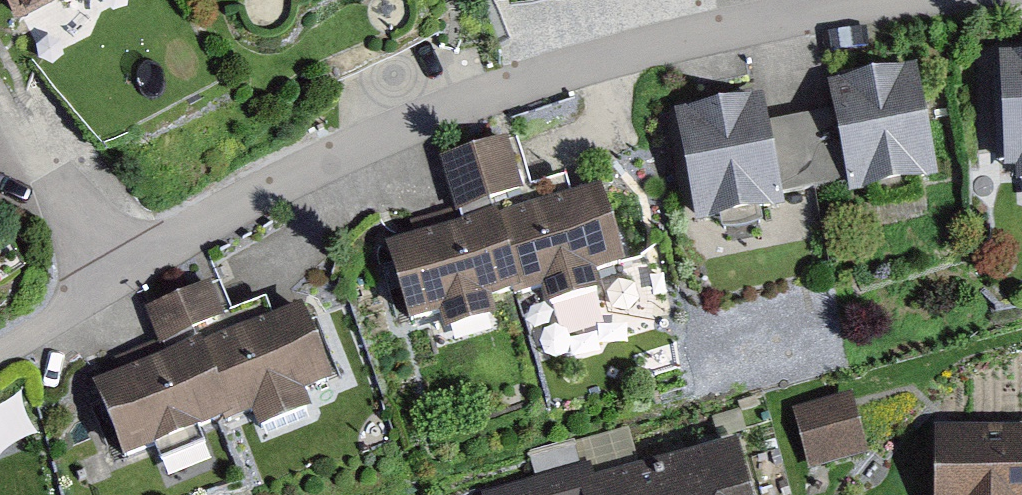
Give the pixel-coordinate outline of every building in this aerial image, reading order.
[(31,26),(79,0),(16,0),(31,26)] [(1008,55),(1017,169),(1021,168),(1021,54),(1008,55)] [(938,65),(846,87),(870,190),(962,169),(938,65)] [(781,90),(669,124),(702,231),(814,198),(781,90)] [(621,181),(512,212),(535,289),(642,257),(621,181)] [(535,289),(512,212),(396,246),(419,323),(535,289)] [(328,308),(213,346),(240,427),(355,391),(328,308)] [(240,427),(213,346),(104,381),(130,462),(240,427)] [(792,412),(808,474),(869,458),(853,396),(792,412)] [(751,427),(549,487),(551,494),(771,494),(751,427)] [(934,431),(934,494),(1021,494),(1021,431),(934,431)]
